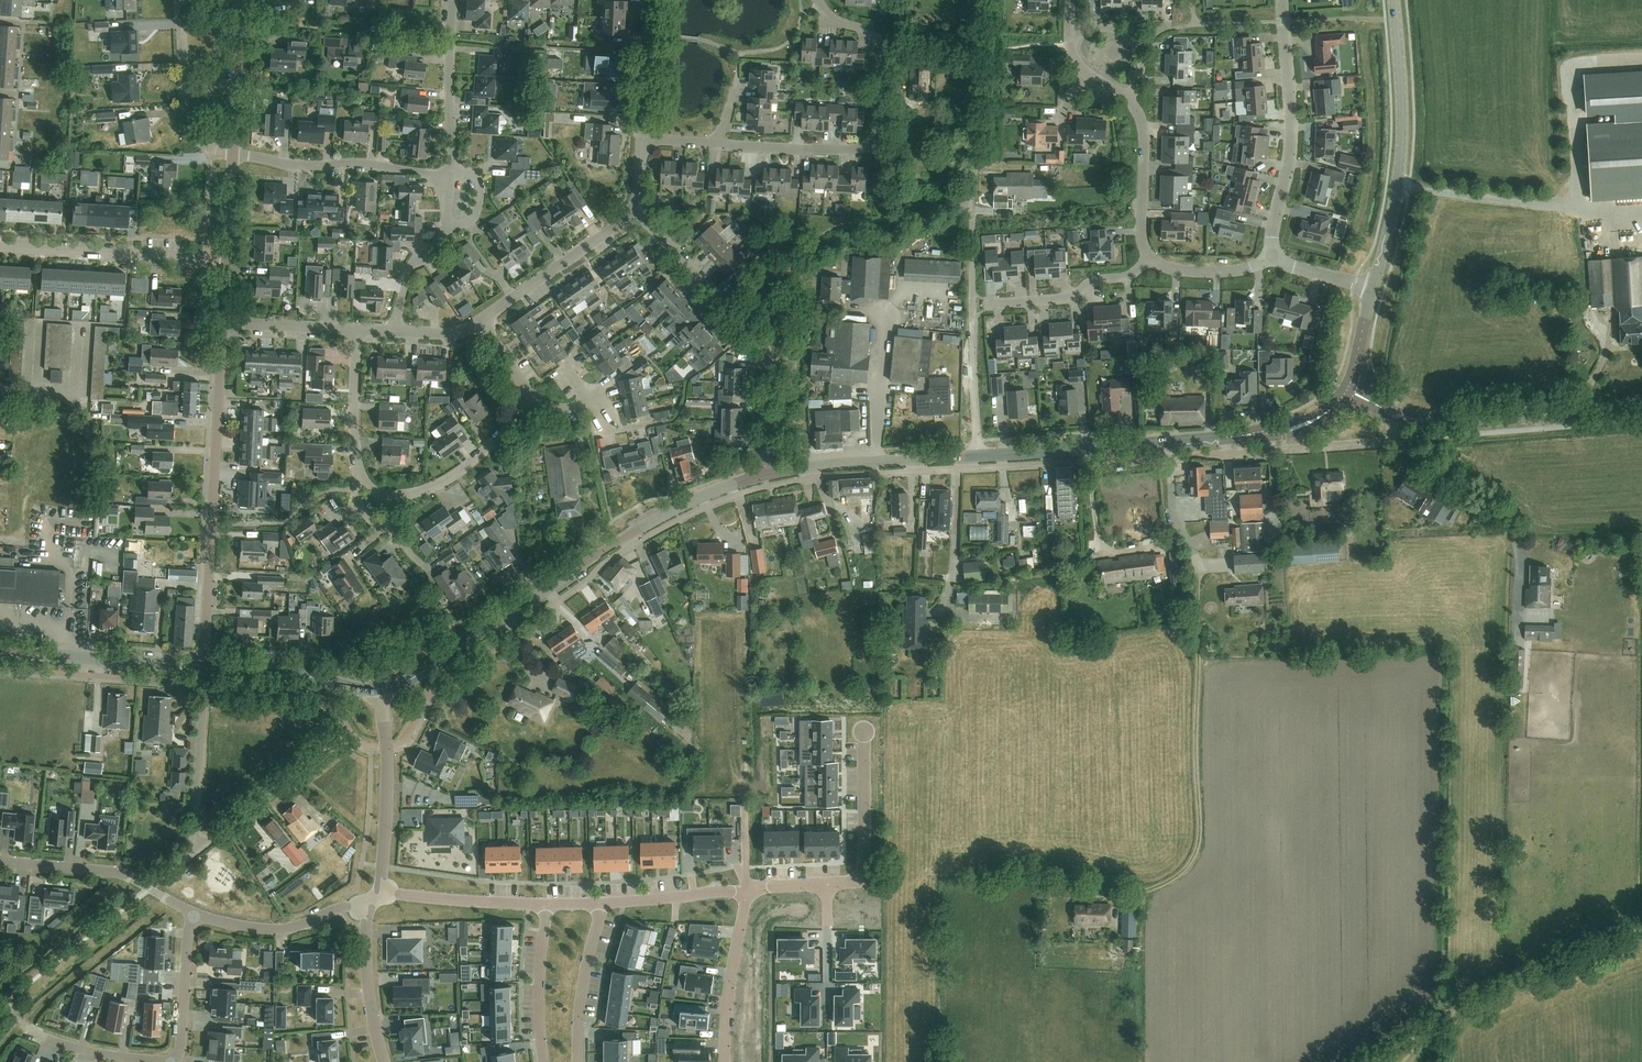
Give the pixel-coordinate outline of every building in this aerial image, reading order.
[(22,0),(17,0),(1,0),(0,14),(21,16),(22,3),(24,4),(24,5),(35,6),(35,0),(22,0)] [(115,10),(134,9),(134,0),(115,0),(115,10)] [(481,0),(464,0),(463,20),(476,21),(475,28),(490,29),(491,15),(484,14),(485,0),(481,0)] [(522,1),(515,0),(509,0),(508,2),(507,21),(528,22),(528,7),(529,0),(522,0),(522,1)] [(550,8),(558,9),(558,4),(572,5),(572,0),(551,0),(550,4),(550,8)] [(596,4),(603,4),(602,17),(624,18),(625,10),(626,10),(627,2),(610,1),(610,0),(597,0),(596,4)] [(1050,0),(1026,0),(1026,12),(1042,12),(1042,10),(1050,10),(1050,0)] [(1101,0),(1101,8),(1112,9),(1112,0),(1098,0),(1101,0)] [(1112,9),(1122,9),(1122,1),(1132,1),(1132,0),(1112,0),(1112,9)] [(1153,10),(1153,0),(1132,0),(1132,1),(1142,1),(1142,9),(1153,10)] [(1153,10),(1163,10),(1163,2),(1173,2),(1173,0),(1153,0),(1153,10)] [(624,18),(602,17),(602,30),(595,29),(595,40),(608,40),(609,34),(625,35),(626,27),(624,26),(624,18)] [(95,32),(109,31),(108,21),(95,22),(95,23),(88,23),(88,31),(95,31),(95,32)] [(21,43),(22,36),(16,35),(17,27),(0,26),(0,42),(21,43)] [(569,26),(568,39),(577,40),(577,26),(569,26)] [(121,32),(111,32),(112,52),(121,52),(122,53),(137,52),(136,30),(121,31),(121,32)] [(1331,58),(1330,43),(1345,41),(1345,33),(1316,36),(1317,42),(1316,42),(1317,59),(1314,59),(1314,61),(1312,64),(1312,69),(1315,71),(1315,73),(1337,71),(1336,69),(1339,66),(1339,62),(1336,59),(1335,57),(1331,58)] [(327,58),(335,58),(343,59),(342,69),(356,70),(357,57),(361,57),(362,44),(348,43),(348,47),(347,47),(347,38),(323,37),(323,46),(328,47),(327,58)] [(823,65),(824,49),(817,49),(818,39),(804,38),(804,44),(802,44),(801,51),(803,51),(803,61),(816,62),(816,65),(823,65)] [(1263,56),(1263,54),(1265,54),(1264,47),(1262,47),(1262,43),(1246,44),(1246,38),(1233,39),(1233,46),(1234,46),(1235,58),(1234,58),(1234,59),(1242,58),(1263,56)] [(305,60),(306,40),(288,39),(287,49),(271,48),(269,70),(295,72),(296,60),(305,60)] [(844,64),(845,41),(832,40),(831,50),(824,49),(823,65),(831,66),(831,63),(844,64)] [(845,41),(844,64),(857,65),(857,67),(864,68),(865,52),(858,51),(859,42),(845,41)] [(0,42),(0,57),(15,58),(15,49),(21,49),(21,43),(0,42)] [(1189,44),(1175,44),(1175,54),(1166,54),(1166,64),(1188,65),(1195,65),(1195,51),(1189,50),(1189,44)] [(495,48),(494,56),(480,55),(478,75),(496,77),(499,77),(500,62),(508,63),(509,49),(495,48)] [(562,52),(549,51),(547,75),(560,76),(562,52)] [(623,77),(624,60),(614,59),(614,53),(586,51),(585,69),(594,69),(594,73),(606,74),(608,74),(608,72),(612,72),(612,76),(623,77)] [(388,67),(395,68),(394,68),(404,69),(403,77),(424,79),(425,64),(412,63),(412,56),(389,54),(388,67)] [(1014,64),(1021,71),(1018,74),(1018,84),(1042,85),(1043,73),(1048,73),(1048,64),(1030,63),(1030,57),(1014,56),(1014,64)] [(1263,56),(1242,58),(1243,71),(1236,72),(1236,79),(1249,78),(1249,71),(1264,70),(1263,56)] [(0,57),(0,72),(19,73),(19,66),(14,65),(15,58),(0,57)] [(959,59),(941,59),(941,71),(959,71),(959,59)] [(113,64),(88,66),(89,74),(113,73),(113,64)] [(1188,65),(1166,64),(1165,75),(1174,75),(1173,85),(1193,86),(1193,77),(1188,77),(1188,65)] [(929,83),(930,67),(911,66),(910,99),(928,99),(928,89),(927,88),(927,83),(929,83)] [(760,91),(776,92),(776,84),(773,84),(774,71),(768,70),(769,68),(761,68),(761,70),(751,69),(750,83),(760,84),(760,91)] [(0,72),(0,88),(12,89),(13,79),(19,79),(19,73),(0,72)] [(1584,76),(1586,113),(1614,111),(1615,124),(1596,125),(1587,126),(1588,156),(1591,199),(1641,196),(1641,73),(1584,76)] [(118,76),(118,81),(113,81),(114,102),(140,101),(139,87),(137,87),(136,75),(118,76)] [(496,77),(478,75),(475,75),(474,96),(494,98),(496,77)] [(1359,75),(1347,76),(1347,86),(1357,86),(1357,81),(1360,81),(1359,75)] [(358,77),(358,93),(366,93),(367,78),(358,77)] [(30,79),(29,86),(38,87),(38,79),(30,79)] [(1334,93),(1341,93),(1340,79),(1325,80),(1326,89),(1314,90),(1315,100),(1316,100),(1317,115),(1335,113),(1334,93)] [(1246,101),(1267,99),(1265,86),(1250,87),(1249,80),(1235,82),(1236,102),(1246,101)] [(618,94),(609,93),(610,83),(585,82),(585,93),(591,94),(590,108),(608,109),(609,107),(610,107),(619,107),(620,94),(618,94)] [(544,83),(535,83),(535,101),(544,101),(544,83)] [(426,112),(428,98),(414,96),(415,90),(402,88),(400,102),(408,103),(407,110),(426,112)] [(1164,109),(1189,109),(1190,102),(1196,102),(1196,97),(1201,98),(1201,91),(1178,90),(1178,97),(1165,96),(1164,109)] [(466,91),(465,104),(473,105),(478,105),(478,104),(485,105),(485,99),(471,98),(472,92),(466,91)] [(776,92),(760,91),(759,97),(750,97),(749,110),(772,112),(773,99),(775,99),(776,92)] [(16,115),(16,107),(11,107),(12,99),(0,98),(0,114),(16,115)] [(1267,99),(1246,101),(1247,114),(1239,115),(1240,122),(1253,121),(1252,114),(1268,113),(1267,99)] [(291,118),(292,104),(276,103),(275,114),(266,113),(265,135),(282,136),(283,118),(291,118)] [(816,129),(817,106),(804,106),(804,103),(796,103),(796,119),(803,119),(802,129),(816,129)] [(472,133),(500,135),(501,114),(488,113),(489,106),(478,105),(473,105),(472,133)] [(837,121),(838,105),(830,105),(830,107),(817,106),(816,129),(829,130),(830,121),(837,121)] [(838,105),(837,121),(844,121),(843,131),(857,132),(857,125),(864,126),(865,112),(858,112),(858,109),(845,108),(845,105),(838,105)] [(97,123),(116,121),(115,108),(96,109),(97,123)] [(1189,109),(1164,109),(1164,123),(1177,123),(1177,130),(1195,130),(1195,117),(1189,117),(1189,109)] [(772,112),(749,110),(748,124),(757,125),(757,132),(773,133),(774,125),(771,125),(772,112)] [(376,128),(377,113),(363,112),(362,122),(345,121),(344,139),(367,141),(368,127),(376,128)] [(0,114),(0,129),(10,130),(10,121),(16,121),(16,115),(0,114)] [(333,132),(334,116),(319,115),(318,123),(298,122),(297,140),(314,141),(314,143),(322,143),(323,131),(333,132)] [(149,127),(151,126),(150,118),(124,123),(128,145),(152,140),(149,127)] [(1105,139),(1106,120),(1092,120),(1092,119),(1078,118),(1078,126),(1068,126),(1068,143),(1083,144),(1083,138),(1105,139)] [(421,122),(404,120),(403,133),(409,133),(408,142),(428,144),(430,130),(421,129),(421,122)] [(1036,145),(1036,147),(1045,147),(1045,142),(1058,142),(1059,126),(1042,126),(1042,121),(1027,120),(1027,129),(1024,129),(1024,138),(1027,138),(1027,144),(1036,145)] [(1344,130),(1358,129),(1357,120),(1343,121),(1344,130)] [(783,123),(783,134),(795,133),(794,122),(783,123)] [(618,164),(619,153),(617,153),(618,136),(609,135),(610,125),(594,125),(594,139),(599,139),(598,163),(618,164)] [(1236,125),(1235,137),(1238,137),(1237,143),(1244,145),(1268,148),(1270,136),(1257,135),(1258,127),(1241,125),(1236,125)] [(0,129),(0,144),(14,145),(14,138),(9,137),(10,130),(0,129)] [(1340,159),(1334,158),(1336,130),(1317,129),(1315,156),(1326,157),(1326,162),(1338,165),(1337,168),(1360,173),(1363,159),(1341,153),(1340,159)] [(1195,130),(1177,130),(1177,136),(1163,136),(1163,149),(1188,150),(1188,143),(1194,143),(1195,130)] [(516,161),(517,140),(496,138),(495,159),(516,161)] [(428,144),(408,142),(408,150),(401,149),(400,155),(427,158),(428,144)] [(1233,150),(1231,163),(1236,163),(1253,165),(1254,158),(1267,160),(1268,148),(1244,145),(1237,143),(1234,143),(1233,150)] [(0,144),(0,160),(8,160),(8,151),(13,151),(14,145),(0,144)] [(1188,150),(1163,149),(1163,162),(1176,163),(1176,169),(1193,170),(1194,156),(1188,156),(1188,150)] [(1046,163),(1064,164),(1065,150),(1055,150),(1055,154),(1046,154),(1046,163)] [(150,155),(136,155),(136,165),(150,165),(150,155)] [(30,156),(30,167),(43,168),(43,157),(30,156)] [(530,157),(518,156),(517,162),(512,162),(511,168),(529,169),(530,157)] [(759,172),(759,165),(764,165),(765,157),(751,157),(750,171),(759,172)] [(683,188),(683,185),(684,173),(676,173),(677,162),(663,161),(663,167),(661,167),(660,174),(662,174),(662,184),(675,185),(675,187),(683,188)] [(684,162),(684,173),(683,185),(696,186),(696,189),(704,189),(705,173),(698,173),(698,163),(684,162)] [(152,163),(151,174),(155,174),(155,185),(158,185),(158,191),(168,192),(168,186),(169,186),(169,176),(174,177),(175,164),(152,163)] [(825,188),(826,165),(812,164),(812,174),(805,174),(804,190),(811,190),(811,187),(825,188)] [(826,165),(825,188),(837,189),(837,192),(845,192),(846,176),(839,176),(840,166),(826,165)] [(194,181),(195,167),(178,166),(178,181),(194,181)] [(21,182),(22,167),(15,167),(15,171),(14,171),(13,182),(21,182)] [(22,167),(21,182),(30,183),(30,172),(31,173),(32,168),(22,167)] [(846,176),(845,192),(852,193),(852,190),(866,191),(866,181),(868,181),(869,174),(867,174),(867,168),(853,167),(853,176),(846,176)] [(1236,189),(1257,194),(1261,181),(1249,178),(1251,171),(1235,167),(1231,180),(1237,182),(1236,189)] [(764,191),(777,192),(779,169),(765,168),(764,178),(757,177),(756,193),(764,194),(764,191)] [(1343,182),(1345,173),(1326,168),(1324,175),(1313,172),(1306,197),(1319,200),(1318,203),(1326,205),(1328,198),(1325,197),(1327,187),(1333,188),(1335,181),(1343,182)] [(524,186),(525,170),(509,169),(509,176),(496,175),(495,197),(516,198),(516,185),(524,186)] [(730,192),(731,169),(718,169),(717,178),(710,178),(709,194),(717,194),(717,192),(730,192)] [(731,169),(730,192),(743,193),(743,196),(751,196),(752,180),(744,180),(745,170),(731,169)] [(792,170),(779,169),(777,192),(790,193),(790,195),(798,196),(799,180),(792,179),(792,170)] [(1193,170),(1176,169),(1176,176),(1162,175),(1162,189),(1187,189),(1187,183),(1193,183),(1193,170)] [(88,187),(89,172),(81,171),(80,186),(88,187)] [(89,172),(88,187),(97,187),(98,172),(89,172)] [(49,184),(50,174),(41,173),(41,184),(49,184)] [(1048,198),(1048,195),(1057,195),(1057,190),(1048,189),(1048,180),(1033,180),(1033,174),(1008,173),(1008,178),(995,178),(995,194),(1008,194),(1015,194),(1016,198),(1033,199),(1033,198),(1048,198)] [(1360,176),(1350,173),(1347,183),(1355,184),(1355,182),(1358,183),(1360,176)] [(50,174),(49,184),(57,185),(58,174),(50,174)] [(116,188),(117,178),(109,177),(108,188),(116,188)] [(415,198),(421,198),(421,186),(412,185),(412,178),(394,177),(394,188),(398,189),(398,197),(402,198),(402,197),(415,198)] [(117,178),(116,188),(125,189),(125,178),(117,178)] [(375,211),(375,203),(376,184),(353,183),(352,195),(358,195),(357,210),(375,211)] [(292,215),(293,199),(286,199),(286,186),(265,185),(264,201),(281,202),(280,214),(292,215)] [(558,226),(559,226),(569,219),(574,226),(581,221),(576,214),(577,213),(575,210),(581,206),(586,202),(574,186),(567,191),(568,193),(561,198),(565,205),(551,215),(550,216),(558,226)] [(1187,189),(1162,189),(1161,202),(1175,202),(1174,209),(1192,209),(1192,197),(1186,196),(1187,189)] [(1257,194),(1236,189),(1234,196),(1228,195),(1225,207),(1241,211),(1243,204),(1254,207),(1257,194)] [(298,198),(297,218),(312,219),(313,210),(322,210),(323,193),(307,192),(307,198),(298,198)] [(323,193),(322,210),(330,211),(330,220),(343,221),(344,208),(337,207),(338,194),(323,193)] [(1008,199),(1008,194),(995,194),(994,207),(994,208),(1007,208),(1007,217),(1013,217),(1013,214),(1029,214),(1029,209),(1038,209),(1038,211),(1042,211),(1042,212),(1048,212),(1048,200),(1013,200),(1013,199),(1008,199)] [(87,204),(86,225),(100,226),(101,205),(102,205),(102,195),(96,195),(96,205),(87,204)] [(109,205),(102,205),(101,205),(100,226),(114,227),(115,206),(116,206),(116,197),(110,197),(109,205)] [(402,197),(402,198),(401,220),(394,219),(393,223),(397,223),(397,226),(406,227),(414,228),(414,227),(421,228),(421,216),(414,216),(415,198),(402,197)] [(7,199),(5,220),(19,221),(20,200),(7,199)] [(33,222),(34,201),(20,200),(19,221),(33,222)] [(754,200),(754,216),(761,217),(762,201),(754,200)] [(34,201),(33,222),(47,223),(48,202),(34,201)] [(61,224),(62,203),(48,202),(47,223),(61,224)] [(86,225),(87,204),(73,203),(72,224),(86,225)] [(115,206),(114,227),(128,228),(129,207),(116,206),(115,206)] [(592,209),(588,212),(595,223),(600,220),(592,209)] [(1242,241),(1246,225),(1235,222),(1234,220),(1232,219),(1233,213),(1217,209),(1213,225),(1220,227),(1218,234),(1242,241)] [(550,216),(551,215),(547,210),(541,215),(538,211),(528,218),(537,230),(543,226),(551,236),(561,229),(559,226),(558,226),(550,216)] [(1163,221),(1162,239),(1184,239),(1185,226),(1194,226),(1194,214),(1172,213),(1171,221),(1163,221)] [(1339,219),(1339,220),(1335,236),(1342,237),(1342,238),(1343,238),(1348,218),(1347,218),(1348,217),(1333,213),(1332,217),(1339,219)] [(510,243),(500,228),(507,223),(501,214),(488,222),(492,228),(487,232),(499,250),(499,251),(510,243)] [(1324,244),(1330,218),(1316,214),(1314,223),(1302,220),(1298,237),(1307,239),(1306,241),(1312,242),(1312,241),(1324,244)] [(392,246),(399,246),(400,240),(413,241),(414,232),(421,233),(421,228),(414,227),(414,228),(406,227),(397,226),(391,226),(390,239),(385,239),(384,246),(384,247),(392,247),(392,246)] [(704,249),(720,235),(712,226),(696,240),(704,249)] [(526,234),(536,249),(543,244),(532,229),(526,234)] [(1090,261),(1114,259),(1113,244),(1108,244),(1106,229),(1091,230),(1092,242),(1086,242),(1087,252),(1089,252),(1090,261)] [(272,257),(273,242),(280,242),(280,240),(297,241),(298,231),(280,230),(280,236),(255,234),(254,243),(256,243),(255,256),(272,257)] [(540,233),(547,243),(551,240),(544,230),(540,233)] [(1068,231),(1068,241),(1079,241),(1078,230),(1068,231)] [(720,235),(704,249),(712,258),(728,243),(720,235)] [(334,238),(318,238),(318,247),(333,248),(334,238)] [(499,251),(499,250),(495,252),(502,263),(513,256),(517,262),(530,253),(523,244),(519,247),(514,240),(510,243),(499,251)] [(640,241),(633,246),(638,252),(645,248),(640,241)] [(469,278),(469,279),(470,281),(481,273),(473,262),(479,258),(471,246),(468,242),(458,249),(461,253),(464,257),(457,261),(462,268),(469,278)] [(728,243),(712,258),(720,266),(735,252),(728,243)] [(622,252),(634,270),(640,266),(647,276),(652,272),(638,252),(633,246),(633,245),(622,252)] [(384,247),(384,246),(379,246),(378,269),(373,268),(372,276),(387,276),(387,269),(391,269),(392,251),(399,251),(399,246),(392,246),(392,247),(384,247)] [(759,247),(753,252),(758,257),(763,252),(759,247)] [(1046,249),(1047,255),(1048,277),(1061,277),(1060,265),(1066,264),(1065,248),(1046,249)] [(1007,280),(1005,258),(998,259),(997,250),(986,251),(987,270),(994,270),(995,281),(1007,280)] [(1048,277),(1047,255),(1040,256),(1039,250),(1028,250),(1029,267),(1035,267),(1036,278),(1048,277)] [(1005,258),(1007,280),(1019,280),(1018,268),(1024,268),(1023,251),(1011,252),(1012,258),(1005,258)] [(634,270),(622,252),(610,260),(629,288),(634,284),(627,274),(634,270)] [(735,252),(720,266),(728,275),(744,261),(735,252)] [(891,258),(881,257),(854,255),(853,280),(841,279),(841,277),(824,276),(823,298),(840,299),(841,293),(852,293),(852,300),(867,301),(868,297),(889,298),(891,258)] [(1588,261),(1591,308),(1614,307),(1619,312),(1621,344),(1641,342),(1641,257),(1588,261)] [(961,276),(962,262),(906,259),(905,273),(961,276)] [(629,288),(610,260),(598,269),(610,286),(617,281),(624,292),(629,288)] [(521,262),(513,272),(520,278),(528,268),(521,262)] [(15,288),(17,267),(3,266),(2,287),(15,288)] [(17,267),(15,288),(30,289),(31,268),(17,267)] [(353,296),(354,281),(353,281),(354,274),(345,274),(346,269),(334,268),(334,283),(340,283),(339,297),(352,297),(352,296),(353,296)] [(462,268),(447,278),(442,272),(433,279),(434,281),(441,291),(447,287),(450,292),(469,279),(469,278),(462,268)] [(55,291),(56,270),(42,269),(41,290),(55,291)] [(321,275),(306,274),(305,297),(312,297),(312,299),(313,301),(320,301),(321,300),(321,298),(322,298),(323,284),(330,284),(331,270),(321,269),(321,275)] [(69,292),(70,270),(56,270),(55,291),(69,292)] [(82,292),(84,271),(70,270),(69,292),(82,292)] [(288,284),(289,270),(271,270),(270,279),(257,278),(256,296),(279,297),(280,283),(288,284)] [(578,278),(597,305),(598,304),(602,301),(595,291),(601,287),(589,270),(578,278)] [(96,293),(97,272),(84,271),(82,292),(96,293)] [(110,294),(111,273),(97,272),(96,293),(110,294)] [(111,273),(110,294),(124,295),(125,274),(111,273)] [(597,305),(578,278),(566,286),(578,303),(584,299),(592,309),(597,305)] [(138,289),(149,289),(149,279),(138,279),(138,289)] [(652,312),(676,289),(666,279),(651,293),(656,299),(648,307),(652,312)] [(354,281),(353,296),(360,296),(359,302),(371,303),(371,312),(379,312),(380,303),(382,303),(383,290),(365,289),(365,282),(354,281)] [(441,291),(434,281),(427,285),(425,281),(415,288),(423,300),(429,296),(436,307),(447,300),(441,291)] [(578,303),(566,286),(555,294),(574,321),(579,317),(572,307),(578,303)] [(180,303),(181,289),(159,288),(158,293),(151,292),(150,305),(158,306),(158,302),(180,303)] [(670,313),(686,299),(676,289),(652,312),(656,316),(665,308),(670,313)] [(1309,329),(1315,308),(1303,305),(1302,306),(1297,305),(1300,297),(1287,294),(1285,300),(1278,298),(1273,315),(1293,320),(1292,324),(1309,329)] [(1582,308),(1581,294),(1572,295),(1573,308),(1582,308)] [(675,335),(687,325),(683,321),(695,309),(686,299),(670,313),(675,319),(666,327),(671,332),(672,332),(675,335)] [(1148,317),(1158,317),(1158,320),(1165,320),(1164,328),(1170,329),(1170,337),(1178,337),(1178,329),(1178,317),(1171,317),(1172,300),(1158,300),(1158,303),(1148,303),(1148,317)] [(1246,300),(1236,300),(1236,308),(1227,307),(1227,327),(1229,328),(1234,323),(1247,323),(1247,332),(1261,332),(1262,316),(1254,315),(1254,301),(1246,301),(1246,300)] [(602,301),(598,304),(602,310),(606,307),(602,301)] [(1187,301),(1186,325),(1205,326),(1205,325),(1211,325),(1211,326),(1220,326),(1220,311),(1212,311),(1212,301),(1187,301)] [(519,335),(537,322),(533,317),(543,310),(539,305),(512,324),(519,335)] [(632,305),(626,309),(634,317),(639,312),(632,305)] [(1108,306),(1109,331),(1117,331),(1118,339),(1131,338),(1129,318),(1122,319),(1121,305),(1108,306)] [(13,317),(14,306),(5,306),(5,317),(6,317),(13,317)] [(14,306),(13,317),(22,318),(23,307),(14,306)] [(1109,331),(1108,306),(1094,307),(1095,321),(1088,321),(1090,341),(1102,340),(1101,332),(1109,331)] [(53,319),(54,309),(45,308),(44,319),(53,319)] [(54,309),(53,319),(61,320),(62,309),(54,309)] [(80,321),(81,310),(73,310),(72,321),(80,321)] [(81,310),(80,321),(89,322),(90,311),(81,310)] [(108,323),(109,312),(100,311),(100,322),(108,323)] [(593,317),(599,325),(606,319),(601,311),(593,317)] [(619,311),(602,323),(606,329),(623,317),(619,311)] [(109,312),(108,323),(117,324),(118,312),(109,312)] [(151,335),(159,335),(178,336),(179,321),(165,320),(166,315),(152,314),(151,324),(151,335)] [(933,331),(956,330),(955,315),(932,317),(933,331)] [(537,322),(519,335),(526,345),(532,342),(532,341),(544,332),(549,329),(550,329),(559,322),(556,317),(541,328),(537,322)] [(647,320),(639,327),(647,336),(655,328),(647,320)] [(826,333),(828,336),(826,338),(826,345),(828,348),(828,353),(825,353),(825,352),(822,352),(821,353),(813,352),(811,378),(812,378),(814,380),(831,381),(830,400),(852,399),(851,381),(868,382),(870,357),(868,357),(871,323),(829,320),(829,323),(827,325),(826,333)] [(694,345),(710,331),(701,321),(692,330),(687,325),(675,335),(676,336),(677,335),(685,343),(689,339),(694,345)] [(1061,323),(1063,346),(1068,345),(1071,352),(1081,351),(1080,336),(1074,337),(1072,322),(1061,323)] [(1063,346),(1061,323),(1049,324),(1051,339),(1044,339),(1045,357),(1056,357),(1057,346),(1063,346)] [(582,325),(577,328),(581,334),(586,331),(582,325)] [(1028,340),(1027,325),(1016,326),(1018,349),(1017,349),(1018,359),(1039,358),(1037,336),(1037,340),(1028,340)] [(1018,349),(1016,326),(1004,327),(1005,342),(997,343),(998,360),(1007,359),(1007,357),(1010,357),(1012,350),(1018,349)] [(580,338),(573,328),(568,331),(575,341),(580,338)] [(557,339),(550,329),(549,329),(544,332),(532,341),(532,342),(539,352),(557,339)] [(591,355),(609,342),(602,331),(584,344),(591,355)] [(694,345),(691,349),(699,359),(698,360),(705,367),(720,352),(714,346),(719,341),(710,331),(694,345)] [(929,376),(933,339),(895,335),(891,380),(918,382),(919,375),(929,376)] [(630,336),(625,340),(628,345),(634,341),(630,336)] [(557,339),(539,352),(546,362),(552,358),(564,350),(557,339)] [(598,365),(617,353),(628,345),(625,340),(613,348),(609,342),(591,355),(598,365)] [(178,350),(151,349),(150,365),(177,366),(178,350)] [(258,385),(260,351),(245,350),(244,371),(252,372),(251,384),(258,385)] [(568,355),(564,350),(552,358),(556,364),(568,355)] [(1258,352),(1258,359),(1259,359),(1259,365),(1266,365),(1266,384),(1286,384),(1293,378),(1293,358),(1274,358),(1274,350),(1259,350),(1259,352),(1258,352)] [(272,373),(273,352),(260,351),(258,385),(264,385),(265,372),(272,373)] [(285,386),(287,352),(273,352),(272,373),(279,373),(279,386),(285,386)] [(287,352),(285,386),(292,386),(293,374),(300,374),(301,353),(287,352)] [(626,355),(621,358),(617,353),(598,365),(606,375),(618,366),(622,372),(633,365),(626,355)] [(1218,353),(1218,368),(1227,368),(1227,353),(1218,353)] [(1196,354),(1197,369),(1212,369),(1211,354),(1196,354)] [(333,376),(334,366),(324,366),(324,356),(308,356),(307,370),(312,370),(312,388),(331,389),(332,376),(333,376)] [(142,373),(143,358),(130,357),(128,372),(142,373)] [(390,377),(391,358),(377,357),(377,367),(371,367),(370,383),(382,383),(382,377),(390,377)] [(410,385),(411,369),(405,368),(406,359),(391,358),(390,377),(399,378),(399,384),(410,385)] [(647,358),(634,367),(638,373),(651,364),(647,358)] [(430,379),(431,360),(417,359),(417,369),(411,369),(410,385),(422,386),(422,379),(430,379)] [(1136,359),(1124,360),(1125,373),(1137,372),(1136,359)] [(431,360),(430,379),(438,380),(437,386),(444,386),(444,387),(450,387),(450,371),(445,371),(446,361),(431,360)] [(725,381),(746,381),(746,368),(734,367),(734,361),(726,361),(719,360),(719,372),(725,373),(725,381)] [(671,378),(677,373),(673,367),(666,373),(671,378)] [(62,371),(57,370),(51,370),(50,382),(61,382),(62,371)] [(531,380),(541,376),(538,370),(528,374),(531,380)] [(1070,382),(1083,381),(1083,370),(1069,371),(1070,382)] [(115,383),(115,371),(106,371),(106,383),(115,383)] [(1228,386),(1228,397),(1232,397),(1233,402),(1250,402),(1250,394),(1257,393),(1256,371),(1241,372),(1241,380),(1232,380),(1232,386),(1228,386)] [(167,374),(145,373),(145,382),(166,383),(167,374)] [(622,393),(644,388),(642,376),(620,381),(622,393)] [(1004,394),(1003,377),(992,378),(993,395),(1004,394)] [(1122,394),(1129,394),(1128,379),(1110,380),(1110,387),(1102,388),(1102,395),(1100,395),(1101,402),(1103,402),(1104,410),(1120,409),(1119,398),(1122,397),(1122,394)] [(181,390),(199,391),(199,381),(181,380),(181,381),(173,380),(173,390),(181,390)] [(719,401),(733,401),(733,394),(745,394),(746,381),(725,381),(724,389),(719,389),(719,401)] [(1060,414),(1078,412),(1076,389),(1066,390),(1066,384),(1057,385),(1058,395),(1059,395),(1060,414)] [(644,388),(622,393),(625,406),(647,401),(645,394),(654,393),(653,387),(644,388)] [(918,415),(951,413),(950,387),(940,387),(941,394),(917,395),(918,415)] [(172,401),(198,403),(199,391),(181,390),(181,395),(166,394),(166,401),(166,402),(172,403),(172,401)] [(1010,417),(1028,416),(1026,390),(1008,392),(1010,417)] [(475,423),(490,411),(477,393),(466,401),(462,394),(451,402),(458,413),(464,408),(475,423)] [(1195,424),(1204,424),(1204,396),(1185,396),(1185,398),(1169,398),(1169,396),(1161,396),(1161,425),(1172,424),(1172,421),(1179,421),(1179,425),(1191,425),(1191,423),(1195,423),(1195,424)] [(166,401),(161,401),(160,414),(177,415),(177,411),(197,412),(198,403),(172,401),(172,403),(166,402),(166,401)] [(647,401),(625,406),(628,419),(650,414),(647,401)] [(722,421),(743,421),(743,408),(731,408),(731,401),(733,401),(719,401),(716,401),(716,412),(722,413),(722,421)] [(114,404),(102,403),(102,412),(113,413),(114,404)] [(442,406),(448,415),(454,411),(449,403),(448,404),(447,403),(445,403),(442,406)] [(404,422),(405,405),(389,404),(388,411),(378,410),(377,429),(396,430),(397,421),(404,422)] [(242,423),(275,425),(276,419),(276,418),(263,417),(264,410),(242,408),(242,423)] [(329,429),(331,410),(303,408),(302,427),(329,429)] [(844,432),(861,431),(860,408),(816,411),(817,431),(814,431),(815,449),(844,447),(844,432)] [(655,420),(670,417),(669,410),(654,413),(655,420)] [(173,424),(158,424),(159,416),(127,415),(127,428),(147,429),(146,438),(153,438),(172,439),(173,424)] [(446,432),(432,442),(430,444),(429,448),(431,451),(435,451),(437,450),(443,457),(451,452),(451,453),(462,445),(454,433),(461,428),(452,416),(441,424),(446,432)] [(743,421),(722,421),(721,429),(715,429),(715,441),(730,441),(730,435),(742,435),(743,421)] [(275,425),(242,423),(241,437),(262,438),(262,431),(275,431),(275,425)] [(262,438),(241,437),(240,450),(274,452),(274,446),(262,445),(262,438)] [(597,439),(599,447),(605,446),(604,437),(597,439)] [(688,480),(693,479),(688,460),(694,459),(689,438),(677,441),(680,452),(673,454),(679,481),(688,479),(688,480)] [(408,455),(409,440),(392,439),(392,446),(381,445),(380,463),(399,464),(400,454),(408,455)] [(631,450),(636,471),(649,468),(646,456),(653,455),(650,441),(638,444),(639,449),(631,450)] [(293,455),(294,443),(285,442),(284,454),(293,455)] [(145,445),(131,444),(131,453),(144,454),(145,445)] [(653,445),(655,454),(663,453),(661,444),(653,445)] [(577,484),(581,483),(578,462),(575,463),(573,445),(546,449),(553,497),(556,497),(559,518),(582,514),(577,484)] [(314,464),(314,471),(318,471),(318,476),(319,478),(326,479),(328,477),(328,472),(332,472),(333,455),(322,454),(322,448),(306,447),(305,464),(314,464)] [(606,470),(621,466),(623,474),(636,471),(631,450),(624,452),(622,447),(611,449),(612,454),(603,456),(606,470)] [(274,452),(240,450),(239,465),(260,466),(261,458),(273,459),(274,452)] [(152,467),(159,467),(159,470),(161,472),(168,472),(170,471),(170,467),(171,467),(172,453),(154,452),(146,452),(146,460),(152,460),(152,467)] [(112,455),(100,455),(100,464),(112,465),(112,455)] [(1261,488),(1261,482),(1260,463),(1247,464),(1249,489),(1261,488)] [(1249,489),(1247,464),(1235,464),(1236,483),(1237,490),(1249,489)] [(693,469),(697,483),(707,480),(703,466),(693,469)] [(1057,514),(1076,513),(1074,466),(1055,467),(1057,514)] [(1191,482),(1222,481),(1221,473),(1211,473),(1211,475),(1205,475),(1205,466),(1190,467),(1191,482)] [(479,480),(483,485),(480,487),(479,491),(481,494),(485,495),(488,493),(492,498),(500,493),(509,505),(515,502),(512,477),(498,478),(493,471),(479,480)] [(256,506),(263,506),(265,505),(266,482),(281,483),(282,474),(264,473),(264,474),(251,473),(251,480),(239,480),(238,491),(239,491),(238,505),(256,506)] [(1344,489),(1344,473),(1315,475),(1316,490),(1317,501),(1330,500),(1331,490),(1344,489)] [(873,494),(872,477),(827,480),(828,494),(840,497),(840,493),(844,493),(844,495),(873,494)] [(148,497),(136,497),(136,503),(153,504),(154,498),(170,498),(171,479),(160,478),(160,481),(148,481),(148,497)] [(1453,505),(1420,485),(1419,486),(1405,478),(1395,495),(1442,523),(1445,518),(1453,522),(1459,511),(1452,506),(1453,505)] [(1226,502),(1224,503),(1224,494),(1222,494),(1222,481),(1191,482),(1191,496),(1213,495),(1214,513),(1227,512),(1226,502)] [(950,517),(952,517),(953,503),(950,502),(951,489),(931,488),(930,507),(929,507),(928,528),(950,529),(950,517)] [(1006,502),(1000,503),(1001,492),(977,491),(977,509),(998,510),(997,542),(1009,542),(1009,514),(1006,515),(1006,502)] [(908,514),(909,514),(908,492),(892,493),(893,514),(900,514),(901,520),(908,520),(908,514)] [(525,512),(539,506),(534,494),(519,499),(525,512)] [(1241,521),(1264,519),(1262,494),(1240,495),(1241,521)] [(813,518),(826,515),(823,504),(798,510),(795,495),(773,499),(773,502),(753,505),(756,526),(776,523),(776,526),(801,522),(805,539),(817,536),(813,518)] [(339,513),(343,510),(336,499),(331,502),(339,513)] [(502,524),(517,522),(514,504),(512,504),(512,509),(507,510),(507,512),(500,513),(502,524)] [(118,505),(100,505),(99,513),(118,514),(118,505)] [(168,533),(169,516),(153,516),(153,508),(136,507),(135,523),(146,524),(145,532),(168,533)] [(454,533),(467,524),(458,511),(451,516),(445,507),(423,522),(434,537),(449,526),(454,533)] [(472,513),(480,524),(485,521),(477,510),(472,513)] [(1056,531),(1055,511),(1045,511),(1046,532),(1056,531)] [(982,512),(964,512),(964,523),(977,523),(977,522),(982,522),(982,512)] [(299,542),(318,529),(308,515),(289,528),(299,542)] [(120,528),(119,518),(104,519),(105,528),(120,528)] [(484,526),(489,534),(497,545),(486,552),(499,570),(515,559),(508,549),(514,544),(496,518),(484,526)] [(1241,523),(1242,552),(1266,551),(1264,521),(1241,523)] [(331,554),(338,549),(338,550),(353,539),(343,526),(338,529),(336,527),(334,528),(330,523),(315,533),(323,544),(323,543),(331,554)] [(907,527),(894,528),(895,535),(907,535),(907,527)] [(1229,527),(1210,528),(1211,539),(1230,538),(1229,527)] [(1232,527),(1233,546),(1241,546),(1240,527),(1232,527)] [(927,549),(928,531),(919,530),(918,549),(927,549)] [(278,547),(279,533),(263,532),(262,541),(258,541),(258,542),(241,541),(240,558),(266,560),(267,546),(278,547)] [(294,544),(288,532),(284,534),(290,546),(294,544)] [(876,552),(876,536),(867,536),(868,552),(876,552)] [(817,557),(839,551),(835,538),(814,544),(817,557)] [(453,546),(457,552),(464,548),(460,542),(453,546)] [(1291,563),(1339,561),(1338,542),(1290,544),(1291,563)] [(728,576),(740,576),(740,554),(728,554),(728,555),(724,555),(724,544),(699,544),(699,562),(724,562),(728,565),(728,576)] [(762,547),(751,548),(755,572),(766,570),(762,547)] [(452,548),(440,556),(445,564),(457,555),(452,548)] [(651,556),(661,576),(676,569),(678,572),(685,568),(680,556),(671,560),(666,549),(651,556)] [(124,558),(123,575),(137,576),(138,559),(137,559),(137,553),(125,553),(125,559),(124,558)] [(1150,575),(1158,574),(1158,570),(1156,557),(1155,554),(1147,555),(1147,553),(1119,557),(1120,562),(1114,563),(1113,559),(1098,561),(1101,582),(1126,579),(1126,580),(1150,577),(1150,575)] [(1236,573),(1261,571),(1261,583),(1265,582),(1265,571),(1263,553),(1234,555),(1236,573)] [(396,586),(407,579),(391,556),(382,562),(376,554),(364,562),(382,586),(391,579),(396,586)] [(1164,556),(1156,557),(1158,570),(1165,569),(1164,556)] [(625,582),(635,569),(623,557),(614,568),(611,566),(602,575),(619,590),(625,582)] [(1014,557),(1003,559),(1005,568),(1016,566),(1014,557)] [(57,606),(59,587),(65,587),(66,572),(60,572),(60,570),(13,566),(13,559),(0,558),(0,602),(57,606)] [(1019,559),(1020,571),(1029,570),(1027,558),(1019,559)] [(347,599),(362,589),(352,575),(353,574),(343,559),(332,567),(340,577),(334,581),(347,599)] [(984,560),(963,562),(965,582),(986,580),(984,560)] [(96,562),(95,580),(106,580),(107,562),(96,562)] [(1552,579),(1547,579),(1548,567),(1531,567),(1530,589),(1525,589),(1525,608),(1551,608),(1552,579)] [(197,570),(169,569),(169,579),(178,579),(178,580),(197,581),(197,570)] [(318,580),(326,574),(322,569),(318,572),(319,573),(315,575),(318,580)] [(452,602),(459,597),(462,601),(478,589),(465,570),(453,579),(447,570),(435,578),(444,591),(452,602)] [(132,576),(131,585),(130,610),(132,610),(131,630),(153,632),(155,606),(158,606),(160,587),(155,587),(156,578),(132,576)] [(284,578),(273,577),(258,576),(258,583),(243,582),(242,598),(261,599),(262,585),(283,586),(284,578)] [(311,577),(310,588),(316,588),(320,585),(314,576),(311,577)] [(650,580),(658,596),(660,598),(659,599),(661,603),(665,601),(663,597),(665,596),(663,594),(666,592),(659,576),(650,580)] [(738,578),(738,592),(748,592),(748,578),(738,578)] [(647,600),(650,599),(656,611),(662,608),(657,596),(650,582),(641,586),(647,600)] [(1227,601),(1242,600),(1242,603),(1263,602),(1262,583),(1235,585),(1235,588),(1226,588),(1227,601)] [(117,628),(119,598),(122,598),(122,588),(108,587),(108,596),(107,607),(98,606),(97,627),(98,627),(100,629),(103,630),(105,628),(107,628),(107,627),(117,628)] [(1008,611),(1008,593),(969,593),(969,611),(1008,611)] [(612,603),(637,632),(640,630),(640,625),(637,621),(639,620),(627,606),(630,604),(622,595),(612,603)] [(927,647),(927,618),(924,618),(924,596),(908,595),(908,609),(905,609),(904,647),(927,647)] [(195,633),(195,625),(193,625),(195,598),(177,597),(174,645),(191,646),(192,633),(195,633)] [(607,601),(595,610),(603,622),(612,635),(621,629),(615,620),(618,618),(616,614),(607,601)] [(306,609),(306,623),(305,624),(314,625),(313,626),(316,626),(316,633),(333,634),(334,616),(320,615),(321,607),(316,606),(316,602),(307,602),(306,609)] [(306,623),(306,609),(299,609),(299,614),(289,613),(289,616),(288,639),(298,639),(299,622),(306,623)] [(236,626),(236,634),(257,636),(258,620),(271,620),(271,612),(271,611),(253,610),(253,618),(235,617),(234,625),(236,626)] [(271,612),(271,620),(270,624),(277,624),(276,641),(287,641),(288,639),(289,616),(278,616),(279,610),(271,610),(271,611),(271,612)] [(598,626),(603,622),(595,610),(582,618),(593,633),(600,628),(598,626)] [(1525,636),(1537,637),(1554,638),(1561,638),(1562,622),(1554,622),(1554,626),(1525,625),(1525,636)] [(626,623),(621,627),(631,639),(636,634),(626,623)] [(582,637),(573,624),(560,633),(569,645),(573,651),(585,642),(582,637)] [(574,652),(573,651),(569,645),(560,633),(548,641),(557,654),(563,662),(574,655),(577,659),(582,656),(581,656),(578,658),(574,652)] [(627,648),(615,636),(604,646),(616,658),(627,648)] [(602,676),(596,683),(611,694),(616,687),(602,676)] [(575,701),(581,688),(559,678),(553,691),(575,701)] [(661,721),(670,711),(636,683),(627,693),(661,721)] [(544,722),(554,701),(537,693),(536,695),(517,686),(509,703),(518,707),(517,709),(544,722)] [(127,729),(129,707),(125,706),(126,694),(108,692),(106,714),(102,714),(101,727),(127,729)] [(171,743),(173,724),(169,724),(171,697),(150,695),(148,715),(145,714),(143,741),(165,743),(165,742),(171,743)] [(801,721),(801,735),(804,735),(831,735),(831,721),(804,721),(801,721)] [(449,755),(461,761),(468,745),(443,733),(436,749),(437,750),(434,756),(422,750),(415,766),(439,778),(446,762),(446,761),(449,755)] [(101,735),(85,734),(84,751),(100,752),(101,735)] [(804,735),(804,749),(831,749),(831,735),(804,735)] [(173,747),(172,766),(178,766),(178,771),(171,771),(170,789),(186,790),(187,772),(181,771),(181,766),(187,767),(189,748),(173,747)] [(801,749),(801,763),(804,763),(837,763),(831,763),(831,749),(804,749),(801,749)] [(140,774),(149,773),(149,758),(139,759),(140,774)] [(103,763),(85,761),(84,772),(102,774),(103,763)] [(804,763),(804,764),(809,764),(809,777),(837,777),(837,763),(804,763)] [(809,777),(809,791),(837,791),(837,777),(809,777)] [(127,780),(118,779),(117,789),(126,790),(127,780)] [(82,780),(81,802),(94,803),(95,790),(90,790),(90,780),(82,780)] [(806,791),(806,806),(809,806),(837,806),(837,791),(809,791),(806,791)] [(478,795),(456,795),(456,807),(478,806),(478,795)] [(302,842),(319,827),(312,818),(309,820),(295,804),(283,813),(291,823),(288,825),(302,842)] [(741,804),(731,805),(731,816),(741,816),(741,804)] [(66,834),(73,835),(75,811),(62,810),(61,819),(51,818),(49,843),(65,844),(66,834)] [(32,841),(35,815),(18,813),(17,814),(4,813),(2,827),(16,828),(15,839),(32,841)] [(472,852),(472,836),(464,836),(464,818),(429,819),(429,841),(465,840),(465,852),(472,852)] [(280,847),(290,839),(273,819),(264,826),(280,847)] [(329,834),(346,847),(355,836),(338,822),(329,834)] [(115,849),(117,825),(100,824),(100,825),(86,823),(85,838),(98,839),(98,847),(115,849)] [(710,858),(710,827),(688,828),(688,843),(695,843),(695,858),(710,858)] [(733,842),(732,827),(710,827),(710,858),(714,858),(714,860),(724,860),(724,842),(733,842)] [(777,832),(766,833),(766,855),(778,855),(777,832)] [(788,832),(777,832),(778,855),(789,855),(788,832)] [(799,832),(788,832),(789,855),(800,854),(799,832)] [(828,832),(817,833),(818,855),(829,855),(828,832)] [(840,832),(828,832),(829,855),(840,855),(840,832)] [(817,833),(806,833),(806,855),(818,855),(817,833)] [(282,848),(296,866),(309,856),(301,846),(298,849),(291,841),(282,848)] [(676,865),(676,842),(665,843),(665,865),(676,865)] [(654,866),(653,843),(642,843),(643,866),(654,866)] [(665,865),(665,843),(653,843),(654,866),(665,865)] [(499,870),(510,869),(510,846),(499,847),(499,870)] [(510,846),(510,869),(522,869),(521,846),(510,846)] [(618,869),(618,846),(607,847),(607,869),(618,869)] [(630,869),(629,846),(618,846),(618,869),(630,869)] [(488,870),(499,870),(499,847),(487,847),(488,870)] [(572,870),(571,847),(560,848),(561,870),(569,870),(569,873),(572,872),(572,870)] [(583,870),(582,847),(571,847),(572,870),(583,870)] [(607,869),(607,847),(595,847),(596,869),(607,869)] [(550,871),(549,848),(538,848),(538,871),(550,871)] [(561,870),(560,848),(549,848),(550,871),(561,870)] [(418,872),(428,873),(429,868),(438,870),(439,862),(428,860),(427,864),(420,863),(418,872)] [(305,874),(308,880),(316,876),(312,870),(305,874)] [(5,886),(3,909),(10,909),(9,918),(23,919),(25,900),(17,899),(18,886),(11,885),(11,887),(5,886)] [(29,910),(29,920),(36,921),(43,922),(44,906),(67,908),(67,904),(74,904),(75,891),(68,891),(68,889),(60,888),(60,890),(45,889),(44,898),(38,898),(38,897),(31,896),(29,910)] [(1109,923),(1110,903),(1085,902),(1085,904),(1075,904),(1075,922),(1109,923)] [(1121,929),(1134,929),(1137,929),(1137,912),(1122,912),(1121,929)] [(627,924),(624,937),(643,942),(648,944),(652,930),(627,923),(627,924)] [(513,939),(513,926),(514,926),(514,925),(493,924),(493,938),(513,939)] [(694,949),(694,954),(717,958),(719,939),(706,937),(708,926),(691,925),(688,946),(695,947),(694,947),(694,949)] [(389,938),(389,962),(423,962),(423,939),(427,939),(427,929),(402,929),(402,938),(395,938),(389,938)] [(164,953),(165,936),(147,935),(145,968),(163,969),(163,962),(164,962),(164,953)] [(643,942),(624,937),(620,949),(639,955),(643,942)] [(492,951),(513,952),(513,939),(493,938),(488,938),(487,952),(492,952),(492,951)] [(779,938),(779,957),(787,957),(802,957),(802,963),(815,963),(815,945),(809,945),(809,938),(779,938)] [(840,945),(840,963),(854,963),(854,957),(868,957),(877,957),(877,938),(847,938),(847,945),(840,945)] [(1123,950),(1131,951),(1133,951),(1133,939),(1123,939),(1123,950)] [(241,974),(242,960),(234,959),(231,957),(232,948),(210,946),(209,964),(228,965),(227,973),(241,974)] [(639,955),(620,949),(617,961),(616,961),(616,962),(636,968),(639,955)] [(300,951),(300,968),(333,968),(333,951),(300,951)] [(492,952),(492,965),(512,966),(513,952),(492,951),(492,952)] [(138,983),(140,964),(119,962),(117,982),(138,983)] [(512,978),(512,966),(492,965),(491,978),(512,979),(512,978)] [(714,976),(697,974),(698,967),(681,965),(679,979),(686,980),(685,988),(685,989),(712,993),(714,976)] [(264,970),(264,981),(272,981),(273,971),(264,970)] [(634,973),(613,971),(613,972),(614,972),(612,984),(632,987),(634,973)] [(571,972),(570,981),(579,981),(579,973),(571,972)] [(472,980),(472,973),(462,973),(462,981),(472,980)] [(96,984),(94,989),(93,995),(76,990),(68,1018),(74,1020),(73,1022),(77,1023),(78,1021),(84,1023),(90,1004),(98,1007),(103,990),(105,991),(109,979),(99,975),(96,984)] [(404,986),(395,986),(395,1006),(423,1005),(422,993),(430,993),(430,978),(404,979),(404,986)] [(256,981),(240,980),(240,983),(243,986),(250,987),(250,990),(256,990),(256,981)] [(669,984),(674,992),(680,989),(675,980),(669,984)] [(554,981),(554,997),(566,996),(565,981),(554,981)] [(211,1001),(235,1002),(236,989),(240,986),(237,983),(221,982),(221,988),(213,988),(213,990),(211,990),(211,1001)] [(147,983),(146,992),(162,993),(163,984),(147,983)] [(612,984),(610,998),(630,1001),(633,1001),(635,987),(632,987),(612,984)] [(317,1005),(317,1021),(332,1021),(332,998),(317,998),(317,999),(311,999),(311,985),(297,985),(297,1006),(311,1006),(311,1005),(317,1005)] [(511,987),(511,986),(490,987),(491,1000),(511,1000),(511,987)] [(795,989),(795,1002),(802,1002),(802,1017),(802,1025),(820,1025),(820,995),(813,995),(813,989),(795,989)] [(835,995),(835,1025),(854,1025),(854,1017),(854,1002),(861,1002),(861,989),(842,989),(842,995),(835,995)] [(120,1002),(111,1000),(105,1029),(122,1032),(125,1013),(134,1015),(136,999),(121,996),(120,1002)] [(610,998),(608,1011),(628,1014),(630,1001),(610,998)] [(491,1014),(511,1013),(511,1000),(491,1000),(491,1014)] [(159,1035),(162,1002),(144,1001),(144,1012),(141,1012),(141,1024),(143,1024),(142,1034),(149,1035),(148,1037),(153,1037),(153,1035),(159,1035)] [(235,1002),(211,1001),(210,1011),(212,1011),(212,1014),(219,1014),(219,1021),(244,1022),(245,1010),(235,1010),(235,1002)] [(703,1013),(704,1006),(675,1003),(674,1012),(681,1012),(680,1026),(688,1027),(687,1031),(696,1032),(696,1028),(708,1029),(710,1014),(703,1013)] [(628,1014),(608,1011),(607,1023),(606,1023),(606,1024),(627,1027),(628,1014)] [(491,1027),(512,1026),(511,1013),(491,1014),(491,1027)] [(267,1014),(265,1024),(275,1025),(276,1015),(267,1014)] [(247,1025),(255,1025),(255,1018),(248,1017),(247,1025)] [(402,1030),(403,1039),(406,1039),(407,1054),(424,1053),(423,1043),(427,1043),(425,1018),(406,1020),(407,1028),(404,1028),(405,1030),(402,1030)] [(210,1045),(233,1046),(234,1039),(241,1039),(242,1027),(223,1026),(222,1032),(209,1031),(209,1038),(210,1038),(210,1045)] [(512,1039),(512,1026),(491,1027),(492,1040),(513,1040),(513,1039),(512,1039)] [(264,1027),(263,1048),(272,1048),(273,1028),(264,1027)] [(335,1039),(326,1040),(325,1032),(312,1034),(313,1047),(318,1046),(320,1061),(338,1061),(335,1039)] [(605,1039),(605,1040),(605,1054),(631,1054),(634,1054),(634,1040),(637,1039),(637,1032),(623,1032),(623,1039),(605,1039)] [(276,1040),(277,1052),(286,1052),(285,1039),(276,1040)] [(682,1061),(708,1061),(708,1049),(699,1049),(700,1041),(676,1040),(676,1055),(682,1055),(682,1061)] [(240,1060),(240,1054),(233,1054),(233,1046),(210,1045),(209,1052),(208,1052),(207,1058),(221,1059),(221,1061),(240,1061),(240,1060)] [(495,1045),(481,1047),(483,1056),(487,1056),(488,1061),(516,1061),(515,1052),(516,1052),(515,1051),(497,1054),(495,1045)] [(783,1061),(820,1061),(820,1047),(806,1047),(806,1053),(792,1053),(783,1053),(783,1061)] [(836,1061),(873,1061),(873,1053),(864,1053),(850,1053),(850,1047),(836,1047),(836,1061)] [(36,1056),(19,1049),(13,1061),(33,1061),(36,1056)] [(605,1054),(605,1061),(631,1061),(631,1054),(605,1054)]
